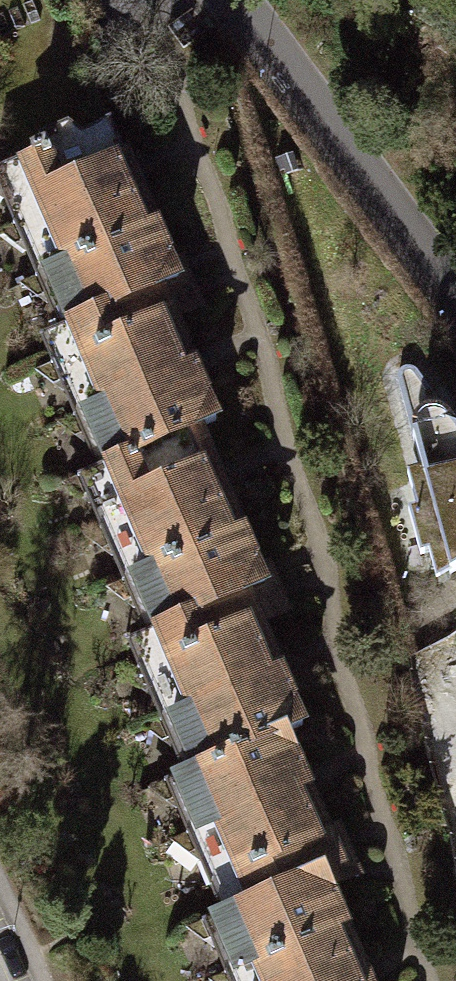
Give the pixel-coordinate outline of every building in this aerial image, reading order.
[(132,174),(110,122),(4,167),(27,219),(132,174)] [(155,228),(132,174),(27,219),(50,273),(155,228)] [(178,281),(155,228),(50,273),(73,326),(159,289),(178,281)] [(70,374),(176,328),(159,289),(73,326),(83,350),(64,359),(70,374)] [(88,413),(193,367),(176,328),(70,374),(88,413)] [(197,427),(216,419),(193,367),(88,413),(110,464),(197,427)] [(414,436),(442,595),(455,589),(455,419),(438,414),(421,421),(414,436)] [(110,464),(91,472),(113,525),(219,480),(197,427),(110,464)] [(219,480),(113,525),(136,578),(242,533),(219,480)] [(242,533),(136,578),(159,631),(246,594),(265,586),(242,533)] [(157,678),(263,632),(246,594),(159,631),(169,655),(151,662),(157,678)] [(175,718),(280,672),(263,632),(157,678),(175,718)] [(284,732),(302,724),(280,672),(175,718),(196,768),(284,732)] [(177,776),(199,828),(305,782),(284,732),(196,768),(177,776)] [(199,828),(217,869),(323,824),(305,782),(199,828)] [(217,869),(233,908),(322,871),(340,864),(323,824),(217,869)] [(233,908),(216,916),(238,969),(344,924),(322,871),(233,908)] [(238,969),(243,980),(357,980),(367,977),(344,924),(238,969)]
